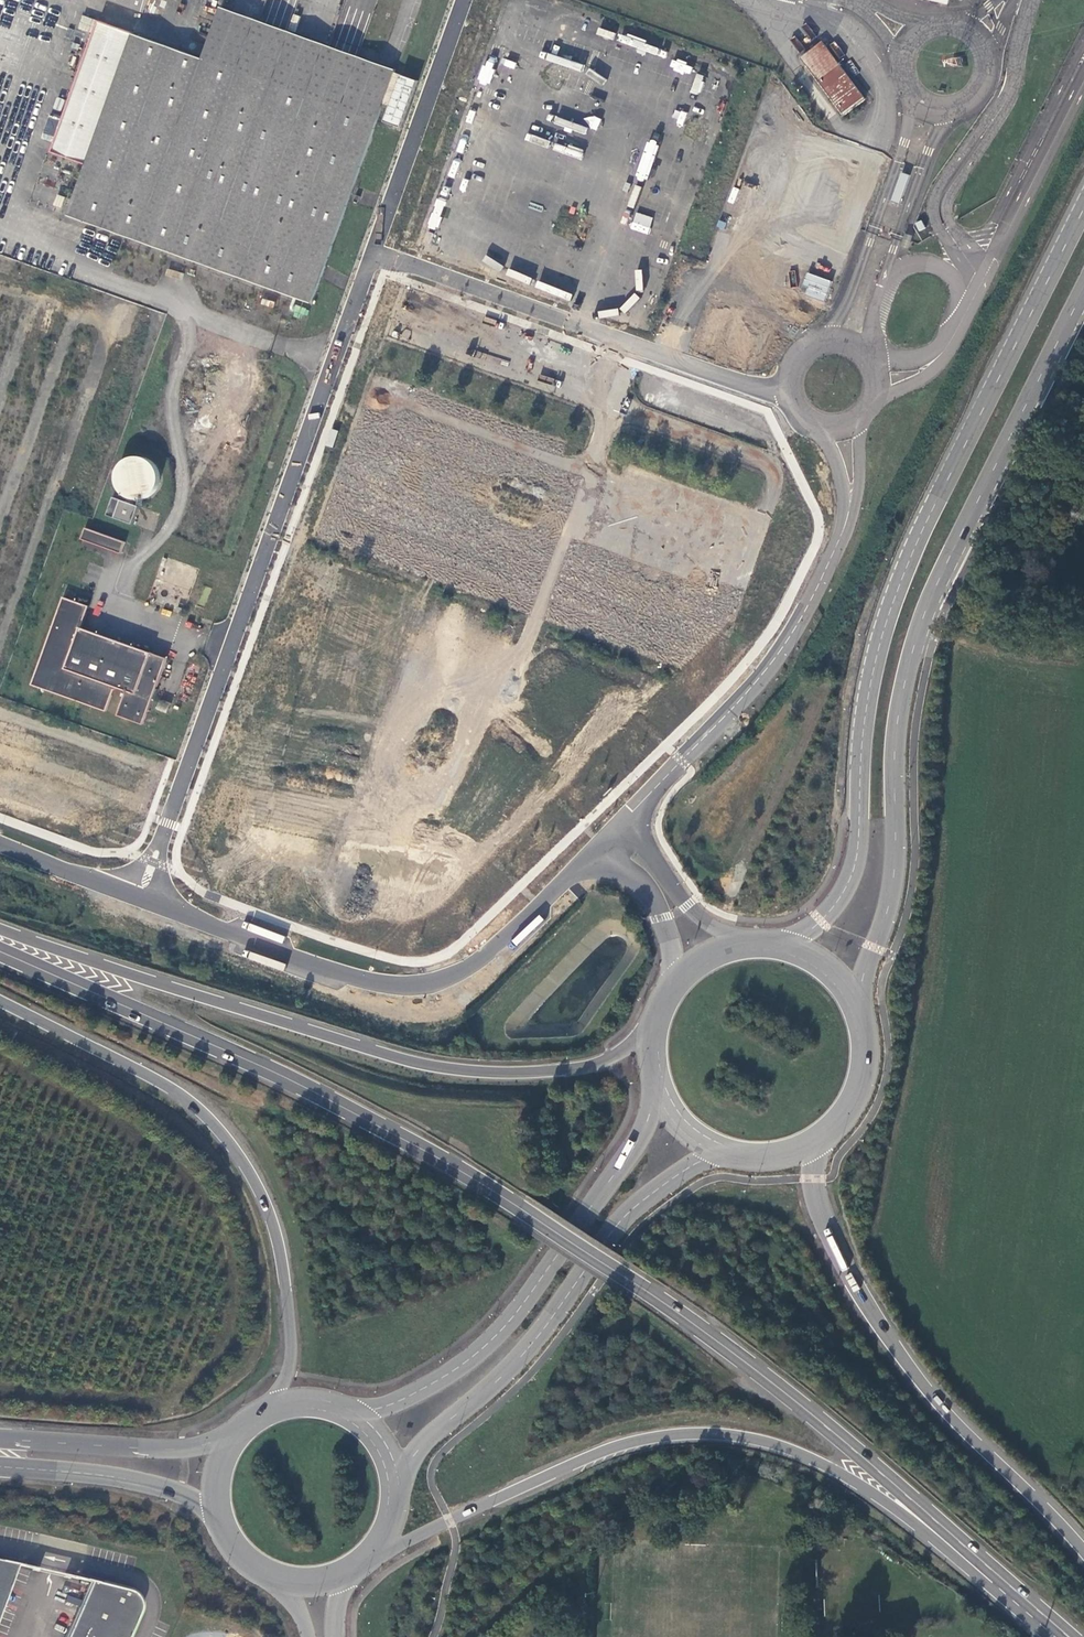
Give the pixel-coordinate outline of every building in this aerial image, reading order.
[(141,11),(145,0),(106,0),(141,11)] [(84,168),(67,215),(310,304),(383,106),(389,108),(384,124),(400,130),(417,83),(401,77),(398,85),(390,82),(394,72),(220,8),(202,59),(102,23),(53,157),(84,168)] [(867,100),(823,41),(800,58),(844,117),(867,100)] [(765,117),(758,115),(752,131),(759,133),(765,117)] [(46,155),(29,201),(66,215),(80,176),(73,173),(76,166),(46,155)] [(911,176),(903,173),(892,203),(900,205),(911,176)] [(636,211),(630,228),(647,234),(653,217),(636,211)] [(926,229),(922,221),(916,224),(920,232),(926,229)] [(883,231),(877,236),(891,241),(892,234),(890,232),(888,230),(885,230),(883,231)] [(914,237),(907,234),(906,239),(903,247),(910,250),(912,242),(914,237)] [(0,251),(0,266),(15,272),(20,259),(0,251)] [(50,272),(41,269),(37,280),(45,283),(50,272)] [(833,282),(808,273),(803,287),(809,289),(806,296),(825,303),(833,282)] [(308,308),(293,302),(289,311),(296,313),(294,317),(301,320),(302,315),(305,316),(308,308)] [(153,503),(161,462),(119,454),(110,494),(153,503)] [(139,508),(121,501),(114,519),(132,526),(139,508)] [(126,544),(86,528),(82,539),(122,555),(126,544)] [(117,717),(143,727),(167,661),(151,655),(81,629),(89,609),(64,599),(31,686),(105,714),(115,688),(126,692),(117,717)] [(18,1564),(39,1569),(40,1567),(18,1562),(0,1558),(0,1610),(18,1564)] [(72,1575),(72,1576),(91,1581),(66,1636),(127,1636),(132,1625),(128,1616),(138,1612),(140,1608),(140,1604),(139,1600),(137,1595),(134,1592),(128,1589),(99,1581),(72,1575)] [(68,1595),(65,1603),(79,1607),(81,1599),(68,1595)]
